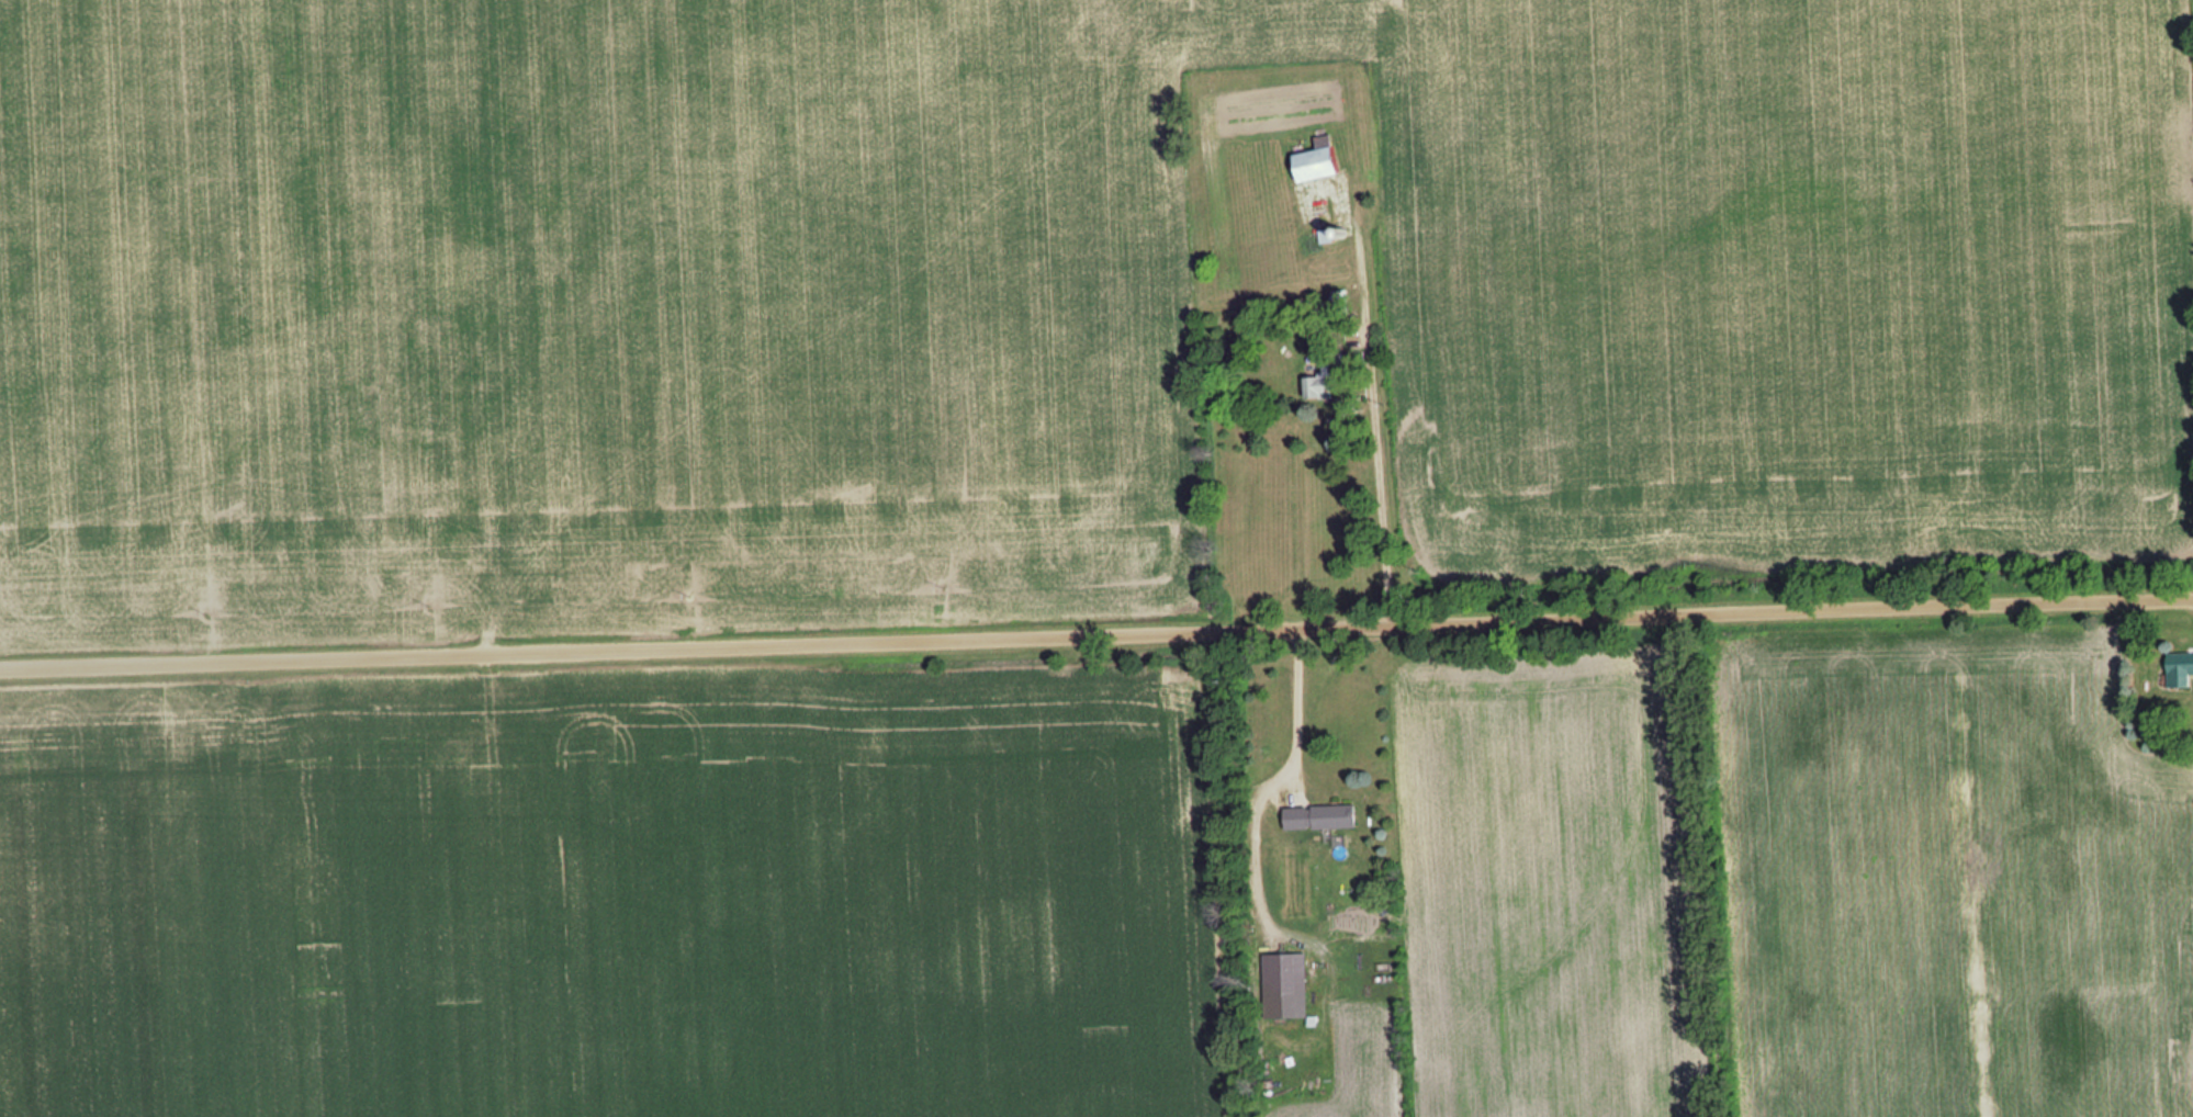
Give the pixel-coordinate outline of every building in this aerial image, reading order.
[(1298,153),(1302,181),(1342,174),(1337,146),(1298,153)] [(1337,398),(1336,356),(1322,356),(1323,377),(1306,377),(1307,399),(1337,398)] [(2168,654),(2169,689),(2191,688),(2191,674),(2192,674),(2192,654),(2168,654)] [(1359,807),(1288,808),(1288,831),(1359,830),(1359,807)] [(1299,994),(1299,954),(1273,954),(1274,994),(1299,994)]
